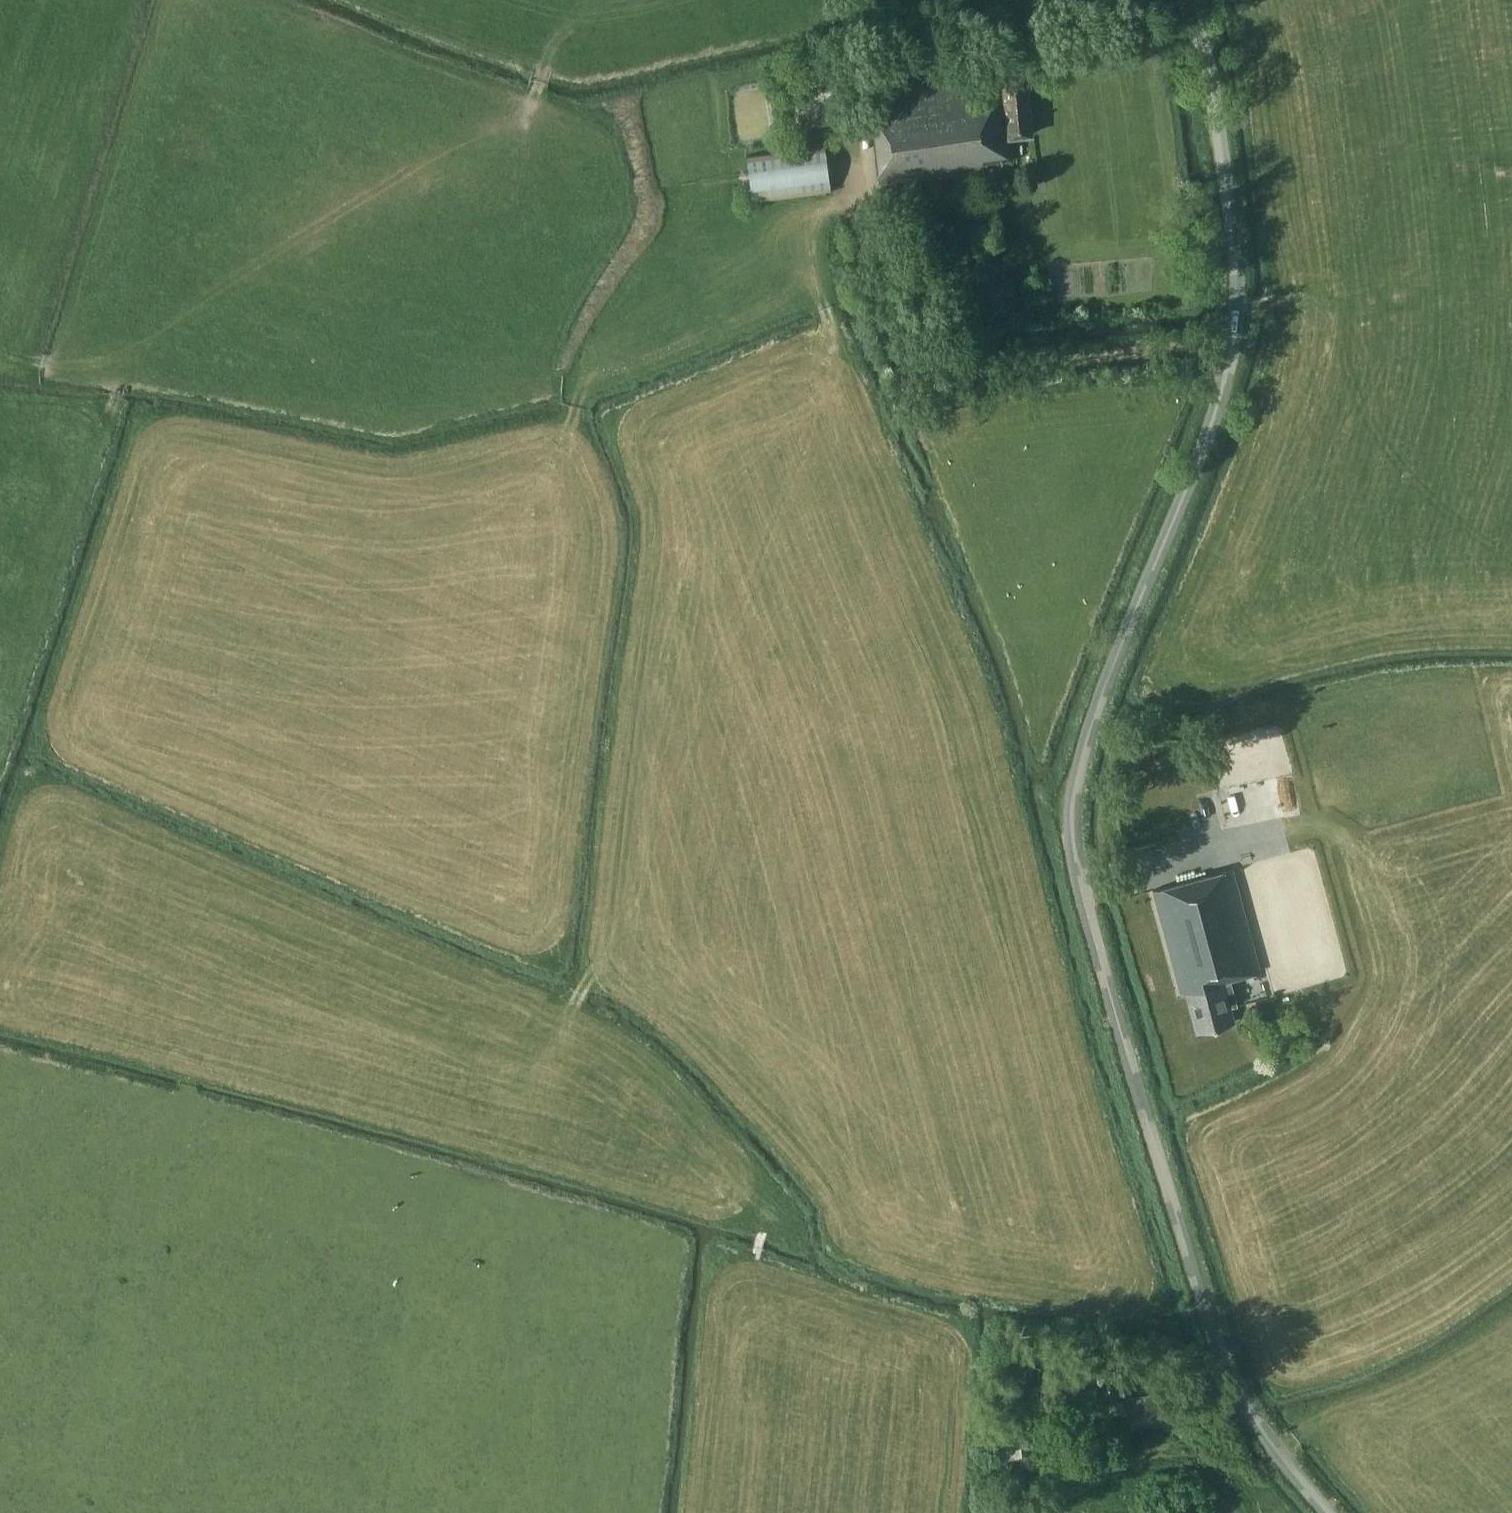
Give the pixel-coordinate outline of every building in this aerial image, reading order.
[(1009,135),(1032,133),(1026,73),(1001,75),(1002,85),(995,86),(995,78),(870,95),(878,182),(987,167),(986,161),(1011,158),(1009,135)] [(831,189),(826,145),(747,155),(753,199),(831,189)] [(1153,889),(1156,901),(1181,992),(1187,991),(1197,1031),(1232,1021),(1228,1006),(1237,1004),(1230,979),(1260,971),(1232,868),(1153,889)] [(1133,1391),(1130,1367),(1106,1370),(1109,1394),(1133,1391)] [(1168,1398),(1167,1393),(1122,1398),(1126,1430),(1151,1428),(1151,1425),(1166,1423),(1166,1420),(1190,1418),(1187,1396),(1168,1398)] [(993,1459),(1022,1455),(1019,1429),(990,1433),(993,1459)]
